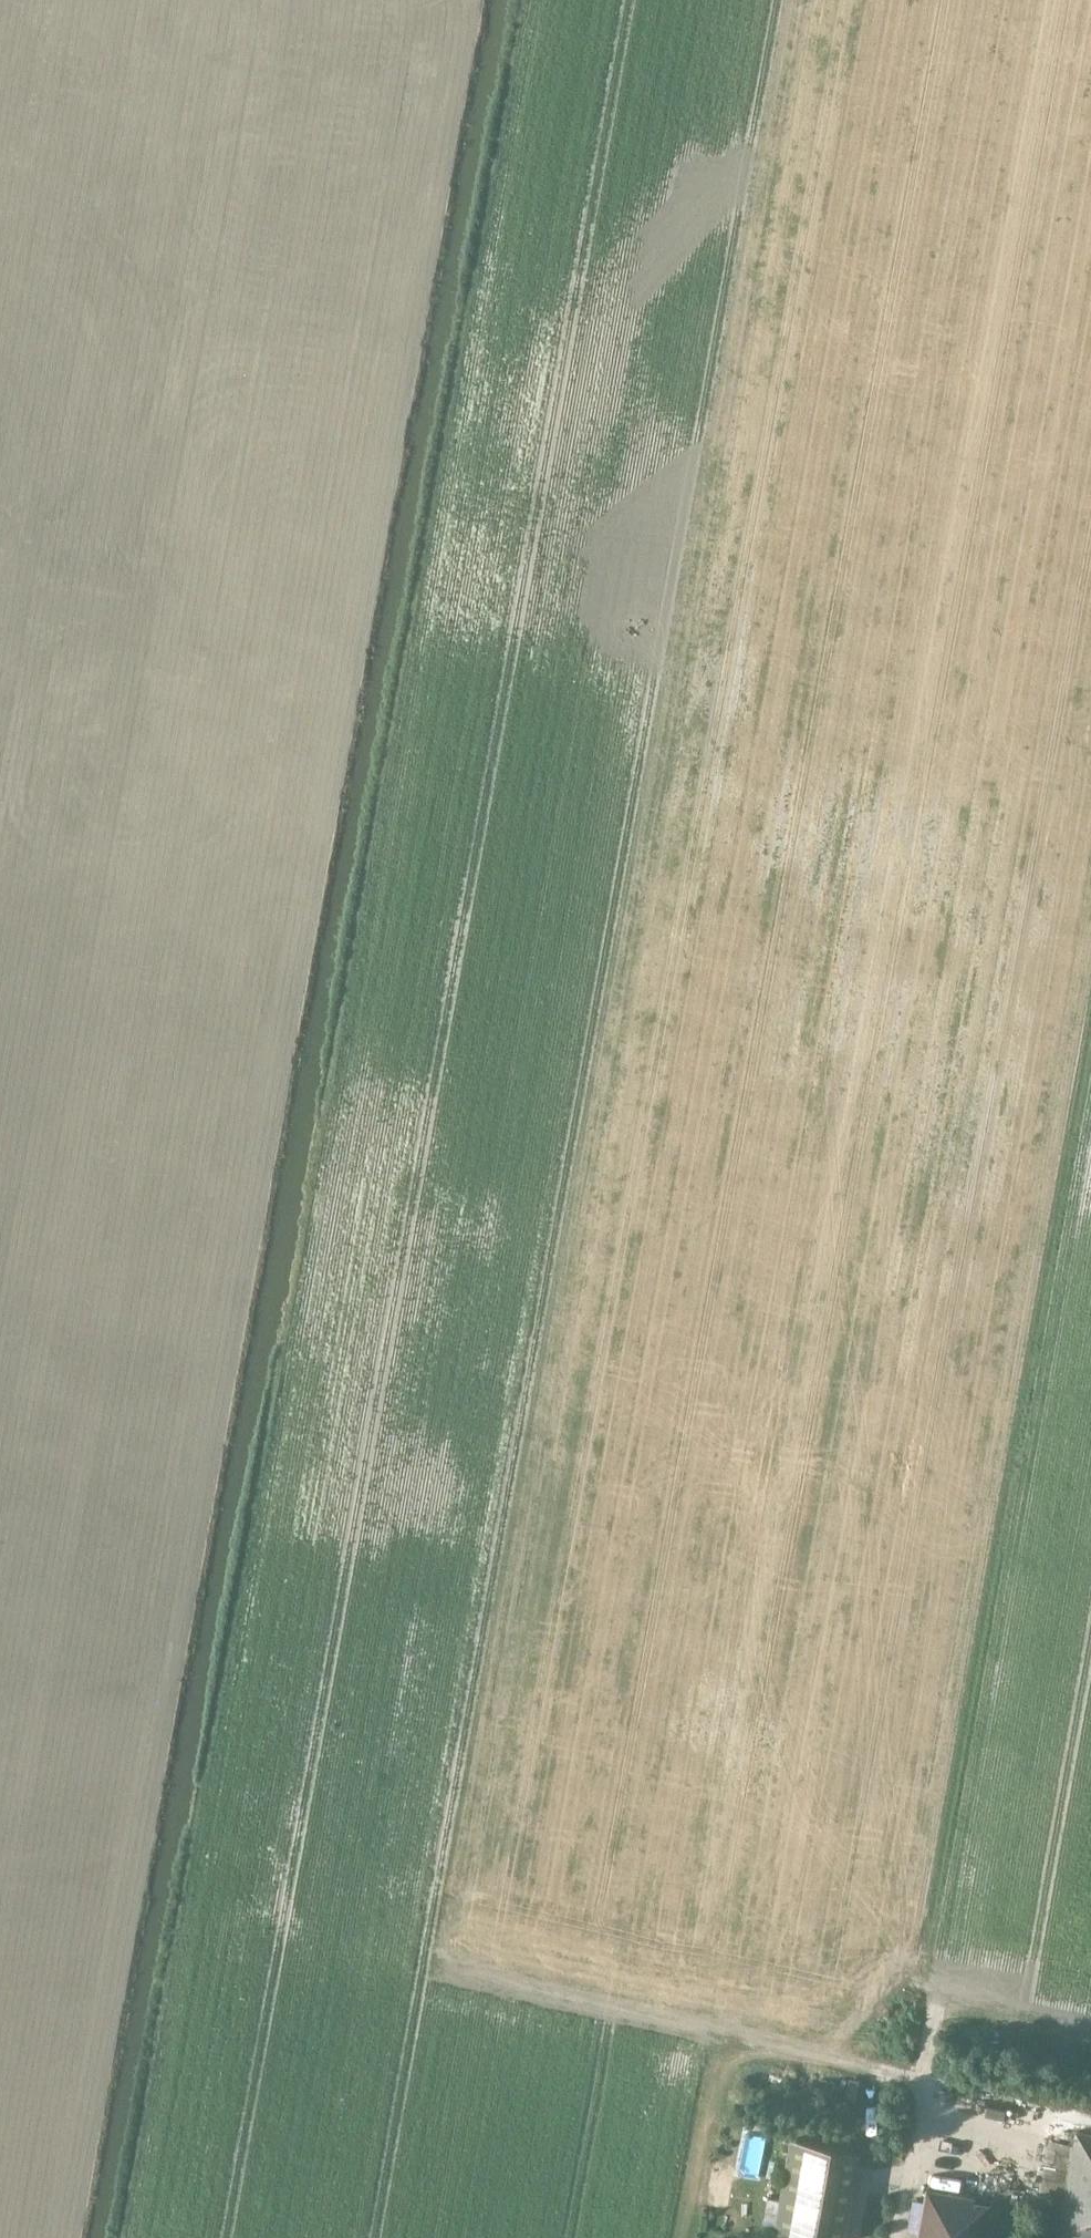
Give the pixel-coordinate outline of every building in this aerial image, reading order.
[(1074,2129),(1072,2143),(1047,2139),(1036,2200),(1051,2203),(1045,2229),(1056,2231),(1055,2233),(1083,2237),(1090,2237),(1090,2132),(1074,2129)] [(832,2146),(790,2139),(775,2231),(810,2237),(844,2237),(859,2151),(832,2146)] [(1012,2205),(1015,2192),(987,2186),(984,2199),(1012,2205)] [(988,2227),(993,2204),(974,2201),(974,2196),(927,2189),(918,2237),(985,2237),(987,2227),(988,2227)]
